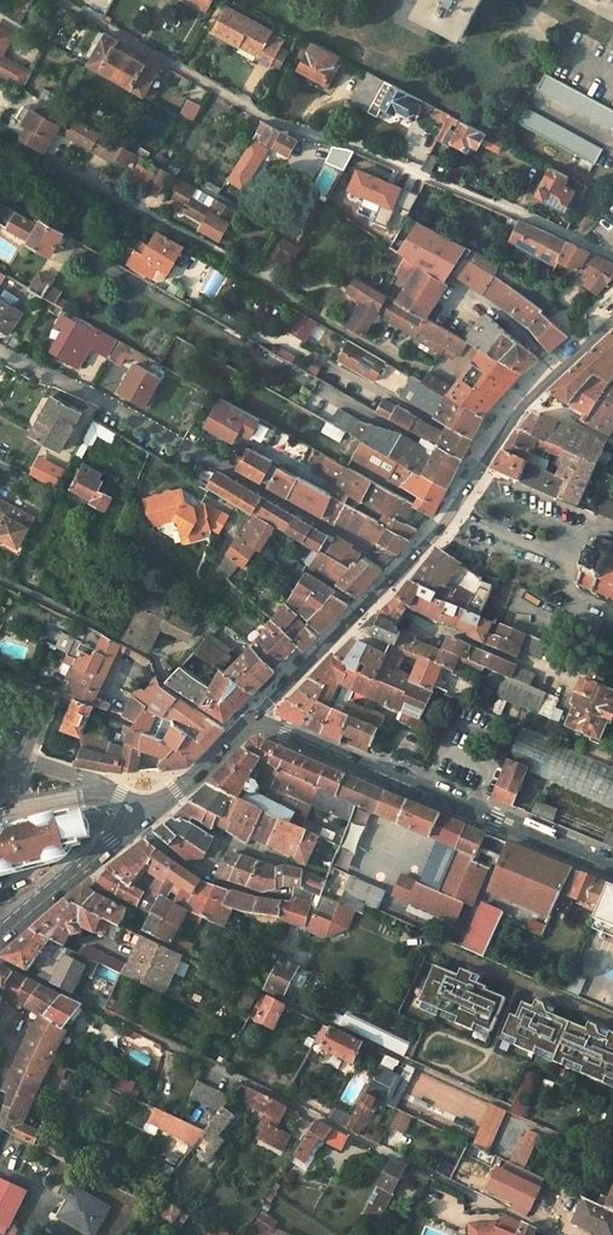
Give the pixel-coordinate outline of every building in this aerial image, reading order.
[(207,10),(213,0),(188,0),(207,10)] [(415,6),(460,32),(478,0),(418,0),(415,6)] [(612,11),(612,0),(593,0),(612,11)] [(272,34),(227,8),(213,33),(240,48),(242,45),(261,55),(257,61),(270,68),(272,64),(281,48),(284,43),(271,36),(272,34)] [(31,73),(0,55),(12,34),(0,27),(0,76),(7,80),(15,84),(22,88),(31,73)] [(107,33),(89,66),(101,73),(102,72),(135,90),(133,92),(144,97),(162,64),(158,62),(149,57),(145,64),(116,47),(120,41),(107,33)] [(314,42),(299,69),(324,84),(324,85),(328,88),(340,65),(336,63),(340,56),(314,42)] [(290,54),(281,48),(272,64),(281,69),(290,54)] [(369,113),(385,80),(368,71),(352,104),(369,113)] [(547,75),(538,89),(612,131),(612,112),(547,75)] [(15,84),(7,80),(4,86),(12,90),(15,84)] [(382,107),(396,114),(398,111),(410,118),(411,122),(415,121),(414,116),(416,115),(418,116),(419,113),(418,112),(420,107),(426,110),(425,112),(429,115),(433,106),(385,80),(369,113),(377,117),(382,107)] [(57,108),(62,100),(44,90),(39,98),(41,99),(57,108)] [(136,160),(139,155),(79,121),(73,131),(61,124),(67,114),(63,112),(57,108),(41,99),(35,110),(33,109),(24,124),(29,126),(22,137),(34,144),(46,151),(58,129),(108,157),(109,155),(125,164),(129,156),(136,160)] [(68,104),(62,100),(57,108),(63,112),(68,104)] [(24,124),(33,109),(25,104),(16,119),(24,124)] [(603,152),(527,109),(519,124),(596,166),(603,152)] [(255,131),(263,135),(261,137),(275,145),(274,146),(289,155),(299,136),(289,131),(279,130),(262,121),(255,131)] [(462,122),(457,132),(450,128),(444,142),(451,145),(453,141),(470,151),(472,148),(473,149),(475,145),(479,147),(482,141),(486,134),(462,122)] [(486,134),(482,141),(499,150),(503,143),(486,134)] [(46,151),(34,144),(28,155),(40,161),(46,151)] [(349,149),(333,146),(326,161),(343,170),(353,150),(349,149)] [(422,169),(433,174),(442,159),(430,153),(422,169)] [(170,173),(158,166),(145,189),(157,195),(170,173)] [(550,168),(535,197),(563,211),(573,192),(560,186),(566,176),(550,168)] [(220,236),(235,210),(215,199),(182,180),(173,197),(184,203),(182,208),(204,221),(202,226),(220,236)] [(37,224),(6,207),(0,209),(0,221),(29,239),(28,241),(51,254),(64,233),(40,219),(37,224)] [(505,225),(514,229),(519,219),(510,215),(505,225)] [(473,250),(407,216),(390,247),(405,257),(395,272),(408,281),(396,300),(427,318),(454,274),(480,291),(496,301),(530,327),(541,310),(543,308),(524,295),(493,273),(498,265),(498,264),(473,250)] [(539,255),(556,264),(558,260),(569,241),(554,234),(519,219),(514,229),(509,239),(534,252),(539,255)] [(135,250),(128,263),(151,277),(157,267),(168,273),(183,246),(157,231),(143,255),(135,250)] [(278,233),(267,254),(284,263),(286,259),(295,243),(278,233)] [(606,284),(612,276),(612,263),(590,252),(569,241),(558,260),(563,263),(579,271),(591,277),(606,284)] [(295,243),(286,259),(292,263),(302,247),(295,243)] [(498,264),(501,259),(476,244),(473,250),(498,264)] [(530,289),(498,265),(493,273),(524,295),(530,289)] [(59,298),(63,292),(52,285),(55,280),(39,270),(28,287),(55,303),(59,298)] [(396,300),(373,287),(349,327),(364,336),(372,321),(375,323),(380,316),(452,358),(462,340),(466,343),(467,341),(427,318),(396,300)] [(9,334),(22,313),(12,307),(16,299),(6,293),(2,300),(0,299),(0,328),(9,334)] [(55,303),(62,307),(66,301),(59,298),(55,303)] [(530,327),(550,351),(559,343),(569,335),(567,333),(541,310),(530,327)] [(478,326),(467,341),(481,348),(523,372),(531,365),(539,358),(533,352),(508,333),(486,314),(478,326)] [(93,323),(89,330),(62,315),(56,325),(64,329),(71,333),(63,348),(66,350),(61,358),(78,368),(91,344),(97,347),(100,352),(109,357),(120,338),(93,323)] [(314,320),(306,315),(302,322),(310,327),(314,320)] [(71,333),(64,329),(51,352),(61,358),(66,350),(63,348),(71,333)] [(550,396),(557,400),(569,406),(593,378),(609,386),(612,383),(612,336),(589,359),(550,396)] [(109,359),(120,365),(124,358),(130,361),(133,357),(145,363),(150,354),(120,338),(109,357),(109,359)] [(351,340),(340,360),(343,361),(355,342),(351,340)] [(466,344),(479,351),(481,348),(467,341),(466,343),(466,344)] [(355,342),(343,361),(375,380),(386,360),(355,342)] [(446,395),(449,392),(483,415),(505,392),(516,379),(523,372),(481,348),(479,351),(475,357),(452,387),(426,372),(421,380),(446,395)] [(161,379),(135,364),(119,392),(145,406),(161,379)] [(411,374),(401,395),(435,414),(449,422),(474,436),(484,416),(483,415),(449,392),(446,395),(421,380),(411,374)] [(569,406),(584,415),(581,422),(586,425),(609,386),(593,378),(569,406)] [(612,431),(612,388),(609,386),(586,425),(610,436),(612,432),(612,431)] [(262,417),(224,396),(208,424),(235,440),(242,428),(253,434),(262,417)] [(53,397),(33,434),(60,449),(80,412),(53,397)] [(384,398),(377,410),(424,437),(462,459),(469,445),(474,436),(449,422),(444,430),(398,403),(397,405),(384,398)] [(368,425),(339,408),(330,421),(361,438),(368,425)] [(527,422),(519,431),(533,438),(542,417),(535,414),(527,422)] [(557,423),(542,417),(533,438),(538,440),(548,445),(557,423)] [(109,427),(94,419),(73,459),(79,462),(88,444),(92,446),(98,434),(112,442),(117,432),(109,427)] [(371,423),(362,439),(377,447),(399,459),(448,487),(455,474),(460,463),(462,459),(424,437),(422,441),(420,444),(403,434),(371,423)] [(573,429),(557,423),(548,445),(560,450),(563,452),(573,429)] [(606,445),(573,429),(563,452),(568,454),(597,467),(606,445)] [(511,444),(504,455),(527,465),(532,454),(538,440),(533,438),(519,431),(511,444)] [(368,463),(377,447),(362,439),(353,454),(368,463)] [(538,440),(532,454),(542,459),(546,452),(557,456),(560,450),(548,445),(538,440)] [(261,480),(272,460),(272,459),(247,445),(237,467),(248,473),(261,480)] [(399,459),(377,447),(368,463),(378,468),(381,471),(390,476),(399,459)] [(319,472),(337,482),(347,465),(318,449),(312,460),(322,465),(319,472)] [(568,454),(556,478),(566,483),(586,491),(597,467),(568,454)] [(500,463),(494,472),(520,483),(527,465),(504,455),(500,463)] [(448,487),(399,459),(390,476),(419,492),(414,501),(413,504),(433,516),(440,502),(448,487)] [(272,460),(261,480),(268,484),(279,465),(272,460)] [(8,472),(11,467),(0,462),(0,468),(8,472)] [(101,474),(82,464),(79,469),(77,468),(72,478),(74,479),(70,487),(92,499),(91,501),(105,508),(110,496),(97,490),(102,481),(98,479),(101,474)] [(385,511),(379,522),(409,539),(416,532),(418,529),(404,522),(413,504),(414,501),(347,464),(347,465),(337,482),(330,494),(333,496),(344,502),(349,492),(385,511)] [(298,476),(279,465),(268,484),(276,489),(287,496),(298,476)] [(527,465),(520,483),(559,500),(566,483),(556,478),(544,473),(539,471),(527,465)] [(208,487),(253,513),(253,511),(262,497),(239,483),(218,472),(208,487)] [(330,494),(298,476),(287,496),(299,502),(323,515),(333,496),(330,494)] [(566,483),(559,500),(578,507),(586,491),(566,483)] [(170,517),(178,521),(176,525),(184,529),(185,537),(198,533),(196,525),(204,523),(214,529),(223,513),(203,501),(190,505),(181,499),(178,487),(140,496),(144,509),(148,508),(151,521),(170,517)] [(344,502),(333,496),(323,515),(329,519),(336,523),(346,503),(344,502)] [(272,522),(286,530),(295,516),(289,512),(269,501),(262,497),(253,511),(256,513),(242,537),(257,546),(272,522)] [(598,515),(612,521),(612,503),(605,499),(598,515)] [(6,515),(11,505),(0,500),(0,512),(6,515)] [(354,507),(346,503),(336,523),(338,520),(345,524),(354,507)] [(18,547),(34,517),(11,505),(6,515),(0,512),(0,537),(18,547)] [(354,507),(345,524),(353,528),(360,531),(368,516),(354,507)] [(295,516),(286,530),(303,540),(312,525),(304,521),(295,516)] [(368,516),(360,531),(385,544),(382,550),(395,557),(402,548),(409,539),(379,522),(368,516)] [(176,525),(179,538),(185,537),(184,529),(176,525)] [(312,525),(303,540),(320,549),(326,553),(334,538),(320,530),(312,525)] [(246,568),(259,549),(260,548),(257,546),(242,537),(238,534),(226,554),(239,563),(246,568)] [(334,538),(326,553),(333,556),(343,561),(351,548),(353,544),(345,539),(337,535),(334,538)] [(612,545),(611,544),(610,545),(602,541),(600,540),(601,538),(598,537),(597,539),(596,539),(595,541),(596,542),(595,543),(596,543),(596,544),(594,549),(593,549),(592,549),(592,550),(591,550),(590,552),(589,551),(588,554),(589,555),(588,556),(589,556),(588,557),(589,558),(585,568),(584,567),(583,569),(583,568),(582,570),(581,569),(580,572),(581,573),(580,574),(581,575),(581,576),(581,577),(582,578),(580,582),(579,582),(578,583),(577,583),(577,584),(576,584),(575,586),(578,588),(579,586),(591,591),(590,592),(595,595),(596,593),(605,597),(604,599),(607,600),(607,598),(612,601),(612,544),(612,545)] [(351,548),(343,561),(351,565),(355,559),(356,559),(357,559),(360,554),(351,548)] [(326,553),(320,549),(311,563),(323,572),(333,556),(326,553)] [(458,563),(438,549),(432,557),(426,565),(411,584),(437,595),(435,600),(464,612),(477,618),(484,604),(476,600),(444,585),(454,569),(458,563)] [(230,580),(239,563),(226,554),(217,569),(222,574),(229,580),(230,580)] [(387,564),(372,555),(369,554),(366,557),(383,568),(387,564)] [(352,593),(357,596),(366,587),(383,568),(366,557),(365,556),(360,562),(357,559),(356,559),(355,559),(351,565),(343,561),(333,556),(323,572),(338,583),(352,593)] [(38,563),(32,577),(41,582),(48,567),(38,563)] [(492,587),(481,583),(481,582),(482,580),(458,563),(454,569),(480,586),(476,600),(484,604),(492,587)] [(309,568),(290,600),(299,611),(314,624),(315,624),(322,630),(327,625),(352,601),(316,573),(309,568)] [(405,591),(397,600),(409,607),(441,624),(442,623),(457,629),(464,612),(435,600),(437,595),(411,584),(405,591)] [(277,592),(273,597),(279,601),(282,596),(277,592)] [(143,605),(126,638),(151,650),(163,625),(188,638),(191,637),(198,624),(194,622),(190,620),(186,618),(183,617),(179,614),(175,611),(171,608),(173,605),(147,593),(142,604),(143,605)] [(390,606),(378,618),(394,625),(408,609),(409,607),(397,600),(395,602),(390,606)] [(287,603),(272,618),(299,644),(303,649),(311,641),(317,635),(295,615),(298,612),(287,603)] [(480,642),(485,644),(516,658),(520,649),(541,658),(546,644),(500,624),(495,637),(489,635),(493,624),(477,618),(464,612),(457,629),(468,633),(470,637),(480,642)] [(269,626),(250,644),(251,645),(275,668),(286,657),(299,644),(272,618),(267,623),(269,626)] [(373,623),(362,634),(392,646),(396,648),(402,635),(398,634),(399,631),(398,630),(400,628),(397,625),(396,627),(394,625),(378,618),(373,623)] [(73,679),(66,693),(76,697),(77,695),(97,702),(111,707),(113,702),(98,696),(120,648),(122,644),(103,633),(91,627),(85,641),(77,637),(70,652),(71,653),(64,668),(65,672),(70,674),(68,677),(73,679)] [(70,652),(77,637),(67,632),(60,647),(70,652)] [(194,649),(222,667),(254,690),(263,681),(275,668),(251,645),(238,658),(233,655),(233,654),(204,633),(196,647),(194,649)] [(392,646),(387,656),(376,680),(405,694),(412,679),(435,689),(447,695),(452,685),(438,680),(442,668),(437,666),(442,653),(415,641),(416,638),(407,634),(406,637),(402,635),(396,648),(392,646)] [(453,673),(454,672),(459,660),(470,665),(471,662),(465,659),(470,646),(449,636),(442,653),(437,666),(442,668),(453,673)] [(346,665),(362,673),(376,680),(387,656),(354,641),(345,651),(337,658),(343,663),(346,665)] [(498,658),(470,646),(465,659),(471,662),(470,665),(484,671),(485,668),(506,677),(511,680),(516,670),(518,666),(498,658)] [(315,675),(310,680),(325,689),(317,703),(333,710),(344,714),(355,691),(354,690),(362,673),(346,665),(343,663),(337,658),(334,655),(317,673),(315,675)] [(239,705),(254,690),(222,667),(212,684),(193,670),(183,662),(182,663),(167,680),(227,718),(239,705)] [(498,701),(501,697),(523,707),(529,710),(551,719),(555,710),(559,700),(530,686),(534,677),(516,670),(511,680),(506,677),(497,695),(479,687),(471,705),(492,715),(498,701)] [(355,691),(404,713),(400,722),(415,731),(416,729),(422,731),(424,726),(418,724),(435,689),(412,679),(405,694),(376,680),(362,673),(354,690),(355,691)] [(160,686),(157,677),(147,692),(153,696),(160,686)] [(304,687),(298,693),(317,704),(317,703),(325,689),(310,680),(304,687)] [(583,681),(574,702),(577,704),(568,726),(600,740),(606,727),(608,721),(610,722),(612,717),(612,694),(583,681)] [(160,686),(153,696),(147,692),(140,687),(134,696),(136,697),(126,712),(125,714),(137,720),(147,706),(158,712),(164,715),(177,697),(167,690),(160,686)] [(292,699),(289,703),(309,716),(317,704),(298,693),(292,699)] [(65,726),(83,733),(84,730),(92,712),(93,712),(97,702),(77,695),(76,697),(65,726)] [(177,697),(164,715),(170,719),(177,716),(180,718),(189,704),(177,697)] [(520,711),(523,707),(501,697),(498,701),(520,711)] [(279,713),(279,716),(303,727),(309,716),(289,703),(279,713)] [(309,716),(303,727),(321,735),(333,710),(317,703),(317,704),(309,716)] [(189,704),(180,718),(194,727),(206,715),(202,713),(189,704)] [(137,720),(134,726),(149,732),(158,712),(147,706),(137,720)] [(333,710),(321,735),(341,743),(344,736),(351,717),(344,714),(333,710)] [(551,719),(543,735),(551,739),(563,714),(555,710),(551,719)] [(206,715),(194,727),(203,733),(212,740),(225,728),(220,724),(206,715)] [(351,717),(344,736),(372,748),(380,730),(351,717)] [(134,726),(125,722),(124,727),(125,730),(129,731),(126,744),(124,755),(122,770),(136,769),(139,769),(143,747),(167,754),(159,762),(163,767),(172,766),(188,764),(196,756),(165,740),(149,732),(134,726)] [(173,724),(165,740),(196,756),(207,745),(176,723),(175,723),(174,723),(174,724),(173,724)] [(551,739),(543,735),(523,726),(522,728),(505,767),(491,798),(512,807),(528,769),(612,806),(612,766),(551,739)] [(194,727),(189,732),(198,738),(203,733),(194,727)] [(113,739),(84,730),(83,733),(81,736),(83,744),(100,749),(108,752),(119,754),(124,755),(126,744),(112,740),(113,739)] [(203,733),(198,738),(207,745),(209,743),(212,740),(203,733)] [(273,766),(323,787),(331,769),(299,756),(260,740),(254,741),(245,751),(267,763),(273,766)] [(100,749),(83,744),(75,763),(84,765),(91,766),(97,767),(106,768),(116,770),(122,770),(124,755),(119,754),(108,752),(100,749)] [(307,821),(310,814),(314,806),(323,787),(273,766),(267,763),(245,751),(227,769),(210,787),(233,798),(264,813),(281,821),(303,830),(307,821)] [(323,787),(314,806),(350,821),(351,822),(357,808),(377,817),(387,793),(331,769),(323,787)] [(222,820),(233,798),(210,787),(199,797),(191,804),(209,813),(222,820)] [(387,793),(377,817),(432,840),(442,816),(387,793)] [(249,837),(252,838),(264,813),(233,798),(222,820),(219,826),(248,844),(249,837)] [(539,802),(534,814),(553,822),(557,813),(558,810),(539,802)] [(184,811),(177,817),(191,825),(193,822),(199,826),(201,823),(203,824),(209,813),(191,804),(184,811)] [(209,813),(203,824),(213,831),(216,824),(219,826),(222,820),(209,813)] [(252,838),(269,846),(281,821),(264,813),(252,838)] [(553,822),(603,842),(606,833),(557,813),(553,822)] [(72,849),(79,847),(81,846),(80,842),(86,841),(89,840),(88,837),(91,836),(90,830),(87,820),(84,821),(83,818),(74,820),(73,816),(56,820),(56,818),(30,826),(31,829),(6,835),(6,833),(7,833),(7,832),(0,833),(0,878),(51,865),(53,865),(58,863),(60,861),(63,860),(66,857),(68,855),(71,851),(72,849)] [(442,816),(432,840),(434,841),(456,850),(466,826),(442,816)] [(214,839),(191,825),(177,817),(171,821),(165,826),(180,836),(206,854),(214,839)] [(307,865),(320,836),(309,832),(303,830),(281,821),(269,846),(286,853),(296,857),(301,864),(307,865)] [(337,834),(307,821),(303,830),(309,832),(320,836),(334,842),(337,834)] [(337,834),(334,842),(340,844),(347,826),(341,824),(337,834)] [(160,830),(155,834),(171,847),(180,836),(165,826),(160,830)] [(417,883),(408,903),(456,924),(465,903),(474,907),(490,869),(474,862),(486,834),(466,826),(456,850),(441,885),(438,892),(417,883)] [(603,842),(612,846),(612,834),(607,832),(606,833),(603,842)] [(187,861),(203,859),(206,854),(180,836),(171,847),(187,861)] [(127,856),(106,872),(125,883),(132,887),(144,871),(158,852),(147,841),(127,856)] [(434,841),(419,876),(441,885),(456,850),(434,841)] [(572,871),(509,844),(488,891),(550,918),(572,871)] [(158,878),(147,894),(159,901),(160,898),(174,905),(184,910),(200,882),(180,867),(164,856),(160,853),(158,852),(144,871),(158,878)] [(321,896),(322,895),(327,881),(326,880),(316,877),(304,873),(296,870),(295,870),(293,869),(291,869),(290,869),(288,868),(286,868),(285,869),(276,870),(268,867),(260,864),(253,861),(244,858),(236,856),(228,854),(220,870),(217,878),(230,880),(230,882),(264,893),(285,887),(295,888),(303,889),(321,896)] [(304,873),(316,877),(326,880),(329,870),(307,865),(304,873)] [(598,913),(609,886),(573,871),(562,894),(589,906),(588,909),(598,913)] [(99,887),(118,897),(125,883),(106,872),(100,876),(93,882),(95,883),(99,887)] [(408,903),(417,883),(394,873),(386,889),(385,892),(408,903)] [(341,903),(340,904),(354,910),(362,913),(367,904),(377,909),(385,892),(386,889),(353,875),(341,903)] [(419,876),(417,883),(438,892),(441,885),(419,876)] [(200,882),(184,910),(189,912),(220,927),(225,916),(220,913),(224,905),(235,910),(256,915),(282,918),(304,927),(306,923),(310,925),(308,929),(327,936),(346,929),(354,910),(340,904),(341,903),(322,895),(321,896),(303,889),(295,888),(293,902),(290,902),(289,904),(285,903),(241,896),(218,888),(200,882)] [(118,897),(140,908),(147,894),(132,887),(125,883),(118,897)] [(610,886),(593,927),(612,936),(612,887),(610,886)] [(112,923),(122,928),(128,912),(98,896),(95,895),(87,887),(78,893),(67,902),(112,923)] [(140,908),(153,915),(159,901),(147,894),(140,908)] [(159,901),(153,915),(166,922),(174,905),(160,898),(159,901)] [(112,923),(67,902),(40,926),(33,932),(65,947),(72,933),(77,936),(81,935),(83,930),(83,928),(97,935),(97,933),(105,937),(106,936),(112,923)] [(498,925),(501,919),(504,912),(484,902),(463,947),(484,957),(498,925)] [(184,910),(174,905),(166,922),(157,939),(171,945),(189,912),(184,910)] [(230,918),(235,910),(224,905),(220,913),(225,916),(230,918)] [(144,932),(157,939),(166,922),(153,915),(144,932)] [(505,928),(509,922),(501,919),(498,925),(505,928)] [(118,942),(124,929),(122,928),(112,923),(106,936),(118,942)] [(184,957),(124,929),(118,942),(128,946),(129,945),(137,949),(124,975),(166,995),(184,957)] [(65,947),(33,932),(22,942),(2,959),(26,971),(36,952),(42,955),(39,971),(55,979),(63,962),(69,949),(65,947)] [(180,940),(177,946),(190,953),(192,949),(188,947),(190,944),(180,940)] [(84,949),(81,954),(121,973),(123,974),(127,966),(87,946),(84,949)] [(115,987),(121,973),(81,954),(69,949),(63,962),(115,987)] [(282,957),(265,991),(283,1000),(300,967),(301,966),(282,957)] [(486,987),(477,983),(470,981),(473,975),(460,969),(457,975),(434,965),(418,1002),(457,1018),(454,1023),(472,1031),(474,1025),(490,1032),(504,998),(485,990),(486,987)] [(0,966),(0,988),(6,991),(8,986),(15,974),(0,966)] [(15,974),(8,986),(22,993),(29,981),(15,974)] [(470,981),(477,983),(479,977),(473,975),(470,981)] [(16,1002),(26,1008),(40,986),(29,981),(22,993),(16,1002)] [(554,982),(552,985),(565,991),(567,988),(554,982)] [(13,1009),(16,1002),(22,993),(8,986),(6,991),(3,1000),(2,1003),(13,1009)] [(40,986),(26,1008),(43,1018),(63,997),(40,986)] [(256,1001),(244,995),(237,1010),(249,1016),(256,1001)] [(277,1032),(289,1008),(263,996),(251,1017),(250,1019),(277,1032)] [(63,997),(43,1018),(64,1031),(82,1007),(63,997)] [(6,1034),(6,1033),(15,1018),(18,1013),(13,1009),(2,1003),(3,1000),(0,998),(0,1030),(6,1034)] [(536,1048),(555,1056),(569,1022),(543,1011),(538,1002),(530,999),(527,1005),(517,1000),(502,1034),(517,1040),(514,1046),(534,1054),(536,1048)] [(131,1013),(119,1007),(116,1014),(128,1020),(131,1013)] [(249,1016),(237,1010),(235,1009),(227,1024),(233,1027),(242,1031),(243,1031),(250,1019),(251,1017),(249,1016)] [(12,1037),(22,1015),(18,1013),(15,1018),(6,1033),(12,1037)] [(334,1014),(331,1020),(406,1056),(410,1046),(346,1015),(345,1019),(334,1014)] [(43,1018),(31,1034),(44,1040),(59,1047),(65,1034),(66,1032),(64,1031),(43,1018)] [(555,1056),(553,1062),(563,1066),(565,1060),(583,1068),(581,1074),(605,1083),(607,1078),(612,1080),(612,1033),(610,1032),(608,1038),(601,1036),(595,1026),(587,1023),(585,1029),(569,1022),(555,1056)] [(233,1027),(225,1044),(232,1048),(242,1031),(233,1027)] [(326,1027),(317,1042),(325,1046),(323,1049),(355,1064),(364,1045),(326,1027)] [(23,1051),(37,1057),(44,1040),(31,1034),(23,1051)] [(59,1047),(44,1040),(37,1057),(51,1063),(59,1047)] [(23,1051),(18,1061),(46,1075),(47,1071),(51,1063),(37,1057),(23,1051)] [(399,1066),(401,1062),(387,1057),(367,1093),(377,1098),(397,1108),(408,1083),(409,1084),(415,1069),(407,1065),(401,1079),(397,1078),(398,1074),(393,1072),(396,1067),(399,1066)] [(10,1095),(6,1106),(28,1116),(30,1113),(33,1105),(46,1075),(18,1061),(4,1092),(10,1095)] [(51,1063),(47,1071),(63,1079),(67,1070),(51,1063)] [(523,1118),(528,1107),(522,1105),(536,1074),(529,1071),(513,1107),(511,1112),(523,1118)] [(224,1108),(232,1098),(197,1081),(190,1097),(221,1113),(224,1108)] [(117,1083),(114,1090),(137,1101),(140,1094),(117,1083)] [(262,1095),(251,1089),(244,1104),(255,1110),(262,1095)] [(358,1135),(377,1098),(367,1093),(353,1117),(348,1128),(347,1129),(358,1135)] [(262,1095),(255,1110),(266,1115),(258,1129),(263,1132),(259,1140),(269,1146),(270,1144),(283,1151),(290,1137),(276,1130),(288,1108),(262,1095)] [(515,1101),(513,1096),(501,1101),(513,1106),(515,1101)] [(492,1105),(474,1145),(489,1152),(507,1112),(492,1105)] [(28,1116),(6,1106),(0,1128),(0,1129),(34,1146),(34,1144),(46,1150),(46,1152),(65,1161),(70,1150),(40,1135),(40,1134),(24,1126),(28,1116)] [(345,1113),(333,1107),(327,1120),(339,1126),(340,1124),(345,1113)] [(235,1116),(224,1108),(221,1113),(205,1133),(202,1138),(211,1145),(201,1157),(209,1163),(225,1141),(220,1137),(235,1116)] [(400,1109),(392,1124),(405,1131),(413,1116),(400,1109)] [(178,1121),(156,1110),(150,1124),(194,1147),(202,1138),(205,1133),(178,1121)] [(340,1124),(348,1128),(353,1117),(345,1113),(340,1124)] [(120,1118),(106,1140),(109,1142),(123,1120),(120,1118)] [(310,1133),(294,1157),(304,1163),(320,1140),(325,1143),(333,1130),(317,1122),(310,1133)] [(58,1127),(53,1138),(74,1148),(79,1138),(58,1127)] [(341,1152),(348,1137),(333,1130),(325,1143),(341,1152)] [(522,1137),(510,1162),(524,1169),(539,1135),(528,1130),(525,1138),(522,1137)] [(586,1136),(582,1144),(597,1151),(602,1143),(586,1136)] [(393,1159),(363,1213),(377,1221),(407,1167),(393,1159)] [(166,1165),(159,1175),(169,1180),(176,1171),(166,1165)] [(430,1179),(415,1172),(410,1181),(425,1189),(430,1179)] [(4,1234),(5,1234),(12,1221),(26,1192),(0,1180),(0,1233),(4,1234)] [(168,1189),(164,1186),(157,1196),(161,1199),(165,1193),(168,1189)] [(60,1218),(90,1234),(93,1234),(109,1208),(77,1189),(76,1190),(70,1188),(68,1188),(67,1188),(66,1189),(65,1189),(64,1191),(64,1192),(64,1194),(64,1195),(66,1198),(68,1200),(70,1201),(60,1218)] [(174,1199),(165,1193),(161,1199),(170,1205),(174,1199)] [(156,1195),(149,1204),(161,1212),(160,1214),(181,1228),(188,1217),(170,1205),(161,1199),(157,1196),(156,1195)] [(574,1222),(594,1232),(593,1234),(596,1234),(612,1234),(612,1212),(606,1209),(585,1198),(574,1222)] [(280,1231),(275,1228),(279,1223),(259,1210),(249,1225),(265,1234),(278,1234),(280,1231)] [(537,1231),(510,1217),(506,1226),(520,1233),(520,1234),(535,1234),(537,1231)] [(5,1234),(14,1234),(16,1230),(14,1229),(17,1223),(12,1221),(5,1234)] [(496,1229),(494,1226),(469,1228),(469,1234),(512,1234),(496,1229)]
